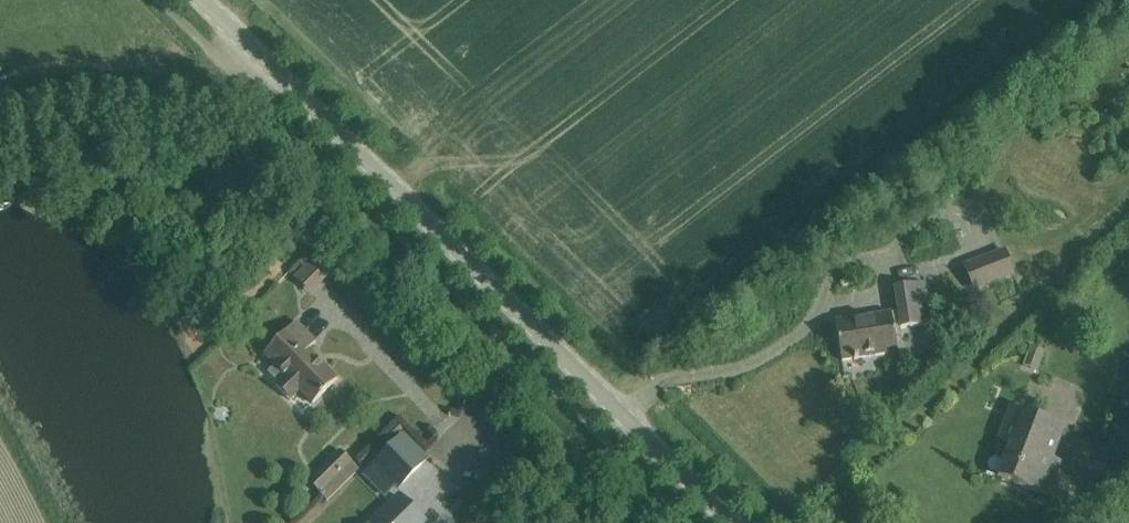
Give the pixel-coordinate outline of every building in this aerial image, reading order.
[(1004,249),(962,265),(972,292),(1014,276),(1004,249)] [(316,256),(303,269),(319,285),(332,272),(316,256)] [(900,328),(930,324),(924,282),(893,287),(897,312),(890,313),(834,321),(840,361),(896,352),(893,327),(899,326),(900,328)] [(295,322),(263,355),(273,366),(267,372),(278,383),(275,386),(289,401),(298,391),(311,404),(336,379),(307,350),(315,342),(295,322)] [(1030,347),(1022,367),(1036,372),(1044,353),(1030,347)] [(1121,403),(1128,407),(1128,383),(1121,403)] [(1046,497),(1054,477),(1046,474),(1064,428),(1010,407),(997,439),(1010,444),(997,478),(1046,497)] [(403,434),(361,476),(384,499),(394,489),(397,492),(429,459),(403,434)] [(339,451),(321,469),(339,488),(358,470),(339,451)] [(423,522),(398,497),(372,522),(422,522),(423,522)]
